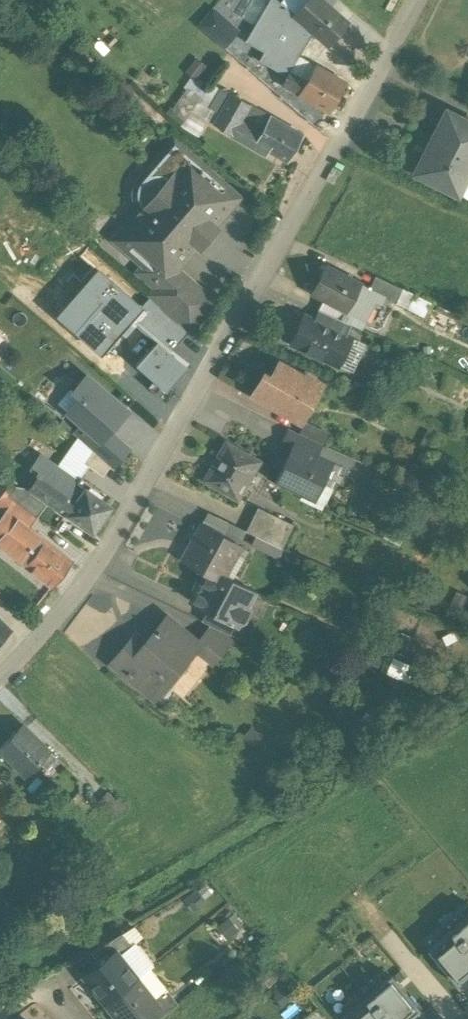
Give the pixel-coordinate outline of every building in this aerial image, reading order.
[(281,5),(274,0),(272,0),(246,43),(263,54),(259,63),(287,80),(290,74),(299,58),(300,59),(314,34),(295,18),(281,5)] [(281,5),(295,18),(311,0),(285,0),(281,5)] [(320,0),(311,0),(295,18),(314,34),(328,46),(347,24),(330,9),(320,0)] [(336,0),(320,0),(330,9),(337,1),(336,0)] [(197,26),(224,49),(242,29),(215,5),(197,26)] [(300,59),(299,58),(290,74),(308,84),(316,68),(300,59)] [(319,70),(316,68),(308,84),(290,74),(287,80),(283,86),(300,96),(300,97),(330,114),(346,85),(319,70)] [(232,96),(222,91),(211,110),(221,115),(232,96)] [(250,107),(232,96),(221,115),(221,116),(215,127),(232,137),(233,137),(239,126),(250,108),(250,107)] [(303,138),(250,108),(239,126),(233,137),(232,137),(267,157),(269,153),(288,163),(303,138)] [(448,112),(417,174),(459,195),(467,176),(467,122),(448,112)] [(236,200),(175,148),(144,185),(140,191),(139,199),(141,206),(146,213),(155,220),(154,221),(155,221),(137,242),(155,257),(140,275),(158,291),(159,292),(175,274),(173,273),(189,255),(184,251),(194,240),(193,236),(193,232),(195,228),(198,226),(202,225),(206,225),(216,214),(220,218),(236,200)] [(98,267),(57,315),(103,354),(144,306),(98,267)] [(360,284),(328,267),(314,294),(324,299),(346,311),(360,284)] [(175,274),(159,292),(158,291),(150,300),(177,323),(200,296),(175,274)] [(404,290),(376,278),(371,289),(370,292),(379,296),(385,299),(397,304),(404,290)] [(371,289),(360,284),(346,311),(341,321),(352,327),(361,330),(376,302),(379,296),(370,292),(371,289)] [(200,296),(177,323),(190,335),(214,308),(201,296),(200,296)] [(385,299),(379,296),(376,302),(382,305),(385,299)] [(346,311),(324,299),(319,311),(341,321),(346,311)] [(171,356),(190,335),(150,300),(142,310),(147,315),(135,328),(156,346),(170,358),(171,356)] [(341,321),(319,311),(314,321),(347,337),(352,327),(341,321)] [(314,321),(304,317),(291,344),(340,367),(353,340),(347,337),(314,321)] [(137,368),(167,394),(187,370),(171,356),(170,358),(156,346),(137,368)] [(309,382),(280,364),(271,380),(265,376),(255,391),(297,416),(306,401),(300,397),(309,382)] [(109,435),(127,414),(88,379),(74,394),(82,401),(69,416),(83,428),(101,444),(109,435)] [(112,468),(113,469),(128,452),(109,435),(101,444),(83,428),(76,437),(93,452),(112,468)] [(323,446),(290,430),(284,443),(295,448),(296,447),(318,458),(318,457),(323,446)] [(257,459),(228,442),(218,459),(223,462),(210,484),(240,501),(259,467),(255,464),(257,459)] [(318,458),(296,447),(295,448),(279,481),(316,499),(326,479),(330,477),(334,471),(331,467),(333,464),(318,457),(318,458)] [(112,468),(93,452),(85,465),(104,479),(112,468)] [(77,483),(41,458),(32,470),(37,474),(36,476),(39,478),(30,490),(30,491),(34,494),(48,504),(66,517),(67,516),(85,489),(101,500),(105,494),(81,477),(77,483)] [(8,498),(16,489),(8,483),(0,493),(0,510),(11,518),(12,517),(29,531),(29,530),(37,519),(24,509),(8,498)] [(30,490),(16,488),(16,489),(8,498),(24,509),(34,494),(30,491),(30,490)] [(101,500),(85,489),(67,516),(93,535),(112,508),(101,500)] [(34,494),(24,509),(37,519),(48,504),(34,494)] [(296,526),(264,510),(252,536),(284,551),(296,526)] [(231,526),(208,515),(202,528),(218,537),(220,533),(226,536),(231,526)] [(12,517),(11,518),(0,532),(0,547),(53,589),(72,563),(29,530),(29,531),(12,517)] [(218,537),(202,528),(183,564),(208,577),(222,585),(226,578),(244,546),(226,536),(220,533),(218,537)] [(254,593),(226,578),(222,585),(208,577),(195,602),(211,611),(238,626),(239,624),(245,621),(249,613),(248,607),(254,593)] [(238,626),(211,611),(204,624),(213,628),(232,637),(238,626)] [(168,620),(141,652),(131,643),(114,664),(133,681),(138,675),(162,694),(198,651),(201,647),(199,645),(168,620)] [(12,632),(0,621),(0,644),(12,632)] [(232,637),(213,628),(199,645),(201,647),(198,651),(216,666),(238,640),(232,637)] [(395,636),(394,679),(411,679),(412,636),(395,636)] [(51,755),(24,727),(0,751),(27,778),(41,764),(51,755)] [(51,755),(41,764),(48,771),(58,761),(51,755)] [(200,905),(194,897),(183,906),(190,913),(200,905)] [(428,953),(457,987),(467,978),(467,919),(428,953)] [(236,932),(228,921),(217,930),(225,941),(236,932)] [(125,938),(93,957),(102,968),(118,956),(122,960),(135,950),(125,938)] [(102,968),(86,981),(107,1007),(139,982),(122,960),(118,956),(102,968)] [(343,1018),(413,1018),(420,1013),(392,978),(343,1018)] [(107,1007),(117,1018),(146,1018),(160,1008),(155,1002),(139,982),(107,1007)] [(155,1002),(160,1008),(146,1018),(166,1018),(181,1007),(168,991),(155,1002)]
